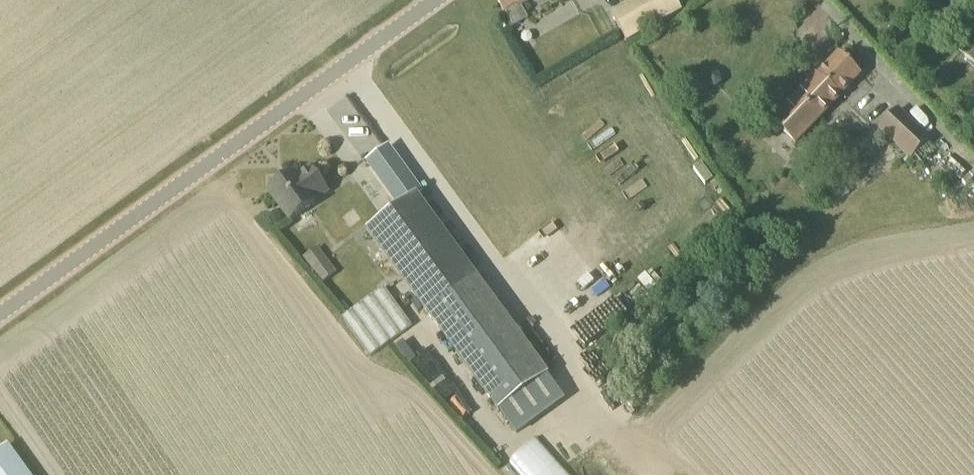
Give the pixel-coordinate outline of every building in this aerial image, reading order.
[(502,4),(506,11),(524,0),(500,0),(502,4)] [(665,20),(683,10),(677,0),(635,0),(611,14),(627,41),(665,20)] [(954,46),(973,62),(973,21),(954,46)] [(796,143),(861,74),(840,54),(775,123),(796,143)] [(910,159),(915,153),(929,139),(899,110),(879,130),(910,159)] [(401,202),(422,187),(388,140),(367,155),(401,202)] [(330,193),(311,167),(297,178),(293,174),(269,191),(291,222),(317,203),(316,203),(330,193)] [(428,314),(478,278),(417,195),(368,231),(428,314)] [(304,257),(308,263),(323,283),(336,273),(317,247),(304,257)] [(478,278),(428,314),(499,411),(549,375),(478,278)] [(364,302),(364,303),(342,318),(371,357),(392,341),(412,326),(384,287),(364,302)] [(537,438),(510,462),(521,474),(569,474),(537,438)] [(8,445),(0,450),(0,474),(29,474),(8,445)]
